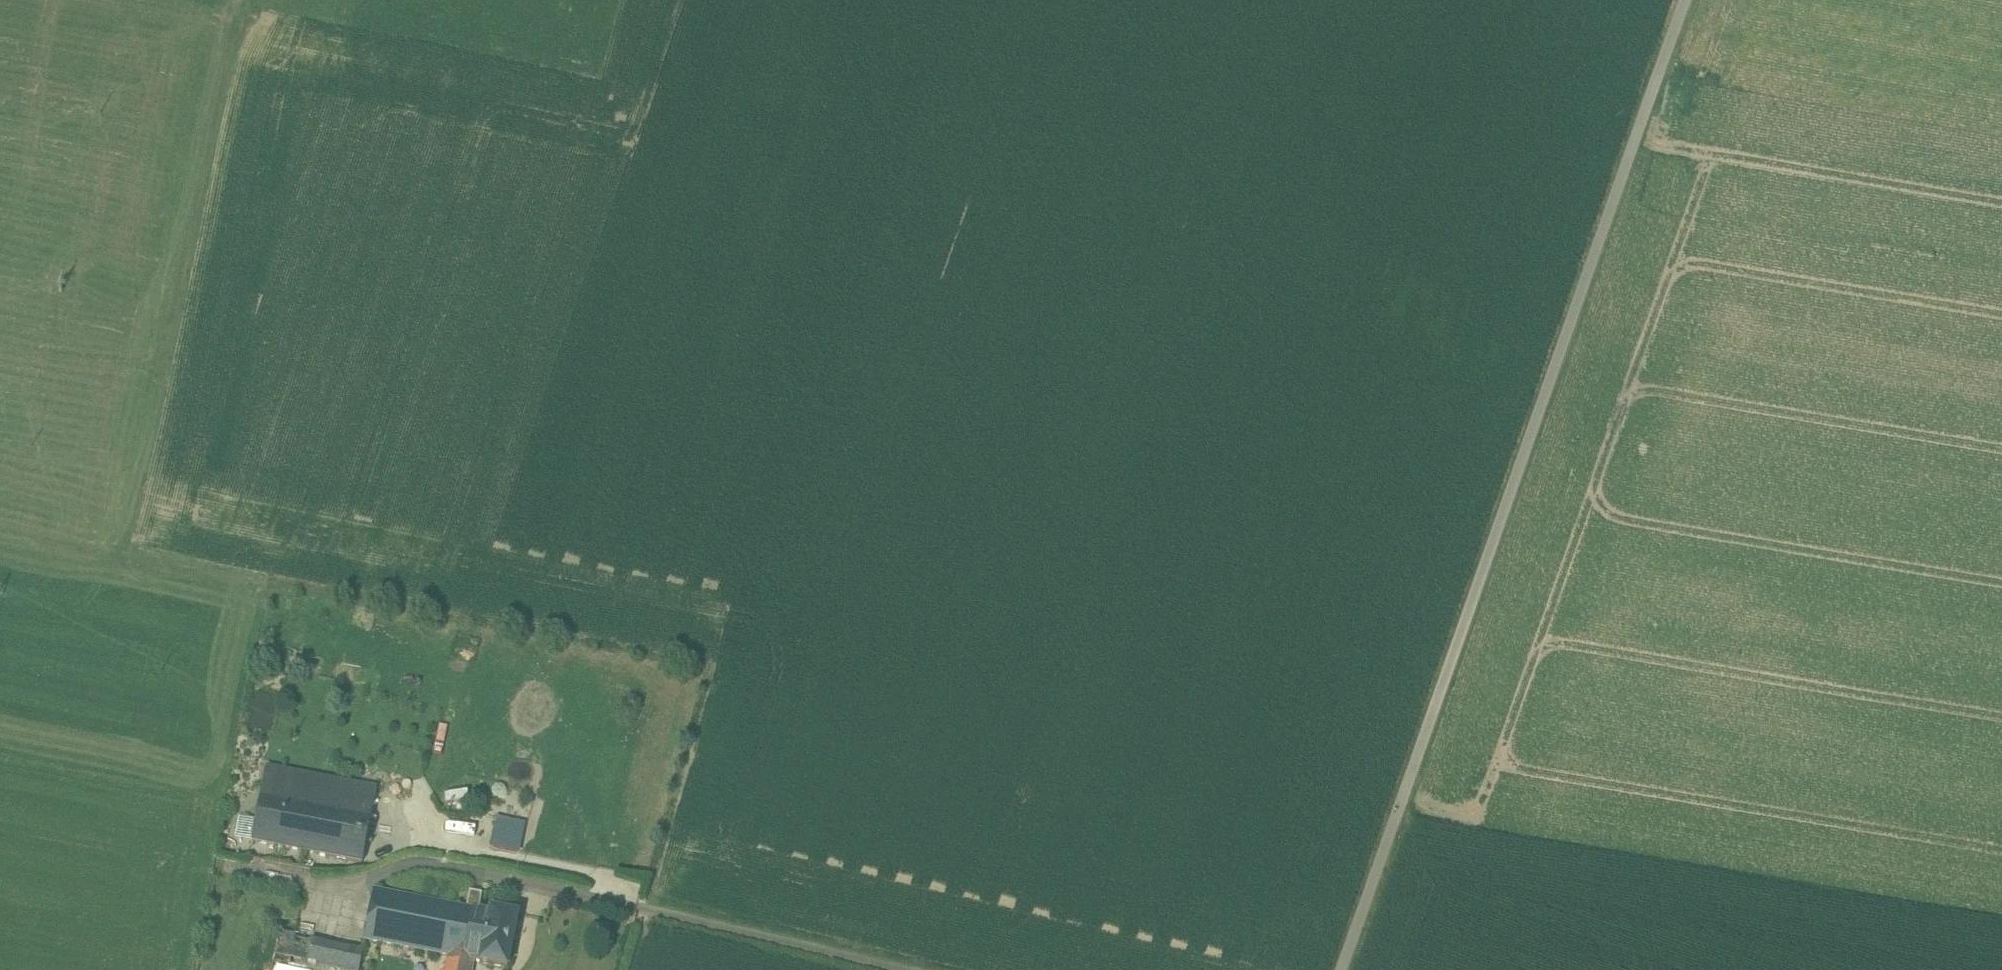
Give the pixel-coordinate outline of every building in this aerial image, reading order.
[(377,788),(267,766),(264,780),(374,801),(377,788)] [(374,801),(264,780),(253,840),(362,862),(374,801)] [(523,826),(499,821),(492,852),(516,857),(523,826)] [(375,889),(365,939),(448,955),(446,969),(472,969),(474,960),(458,957),(469,908),(467,907),(375,889)] [(482,892),(470,890),(467,907),(469,908),(478,909),(482,892)] [(480,961),(490,912),(478,909),(469,908),(458,957),(474,960),(480,961)] [(490,912),(480,961),(480,963),(507,968),(518,915),(490,909),(490,912)] [(271,931),(263,969),(359,969),(363,950),(271,931)]
